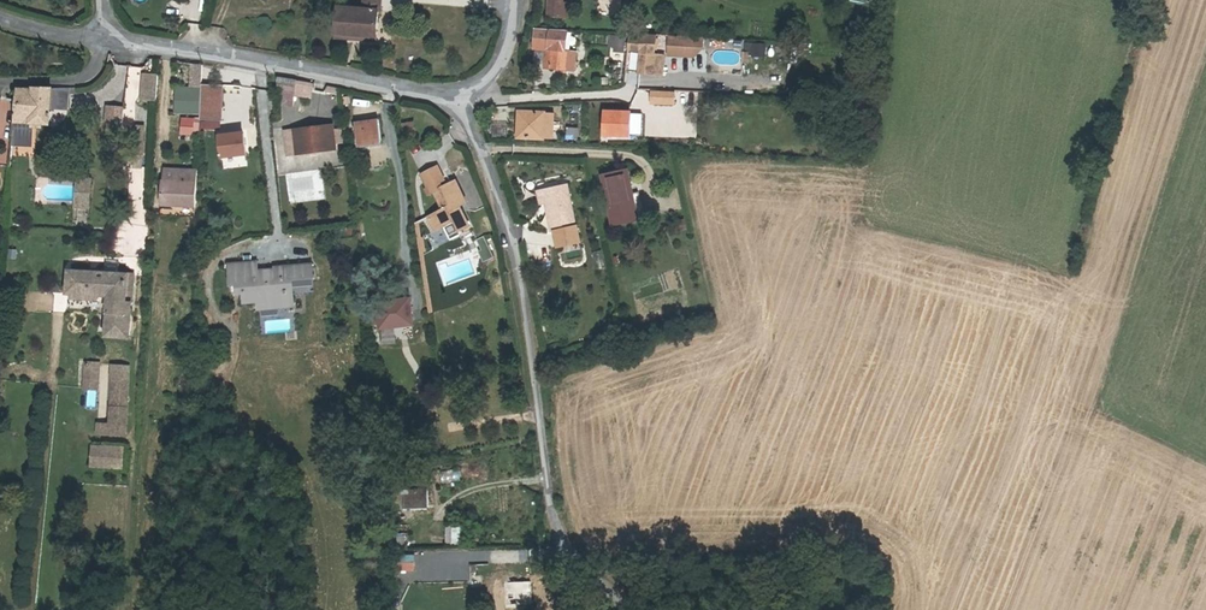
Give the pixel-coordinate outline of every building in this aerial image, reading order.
[(361,39),(377,41),(379,11),(380,11),(381,0),(365,0),(364,9),(338,7),(336,33),(361,35),(361,39)] [(562,16),(562,3),(563,0),(549,0),(548,15),(562,16)] [(568,30),(534,28),(534,48),(553,49),(554,49),(555,41),(567,42),(568,30)] [(630,34),(628,49),(641,51),(641,53),(653,55),(656,35),(630,34)] [(695,37),(669,36),(669,46),(695,47),(695,37)] [(617,48),(625,49),(626,38),(618,37),(617,48)] [(695,47),(669,46),(668,54),(695,56),(703,47),(703,37),(695,37),(695,47)] [(546,55),(545,67),(574,71),(576,52),(566,51),(567,42),(555,41),(554,49),(553,49),(552,56),(546,55)] [(764,42),(746,41),(745,54),(763,55),(764,42)] [(627,67),(634,67),(633,50),(626,51),(627,67)] [(641,53),(639,72),(652,73),(653,55),(641,53)] [(662,56),(653,55),(652,73),(660,74),(662,56)] [(203,87),(203,85),(204,65),(192,64),(191,87),(203,87)] [(143,91),(158,91),(159,76),(144,75),(143,91)] [(280,92),(296,95),(297,81),(278,78),(280,92)] [(314,84),(297,81),(296,95),(295,96),(311,99),(314,84)] [(202,107),(202,113),(201,120),(220,121),(221,86),(203,85),(203,87),(203,89),(202,107)] [(338,89),(329,87),(327,94),(339,97),(338,89)] [(18,91),(15,121),(33,123),(50,124),(51,108),(52,89),(34,88),(34,91),(18,91)] [(202,107),(203,89),(179,88),(178,106),(202,107)] [(69,89),(52,89),(51,108),(68,109),(69,89)] [(653,90),(652,102),(675,104),(676,91),(653,90)] [(158,101),(158,91),(143,91),(142,100),(158,101)] [(296,95),(280,92),(281,105),(294,107),(295,96),(296,95)] [(106,124),(127,125),(128,106),(107,105),(106,124)] [(629,138),(629,134),(640,134),(641,115),(630,114),(630,112),(603,111),(602,137),(629,138)] [(520,112),(519,138),(545,139),(546,113),(520,112)] [(546,113),(545,139),(554,139),(555,114),(546,113)] [(193,119),(182,119),(180,134),(192,135),(193,119)] [(220,121),(201,120),(201,129),(219,130),(220,121)] [(356,123),(358,134),(368,132),(368,130),(381,128),(379,120),(356,123)] [(412,120),(403,121),(404,133),(413,132),(412,120)] [(33,123),(15,121),(13,144),(32,145),(33,123)] [(490,139),(505,139),(506,122),(490,122),(490,139)] [(335,125),(286,132),(289,156),(338,150),(337,144),(335,129),(335,125)] [(575,138),(577,127),(565,125),(564,136),(575,138)] [(343,128),(335,129),(337,144),(345,143),(343,128)] [(382,140),(381,128),(368,130),(368,132),(358,134),(359,144),(382,140)] [(247,154),(244,134),(220,137),(223,157),(247,154)] [(136,139),(135,156),(142,157),(143,139),(136,139)] [(440,182),(445,180),(438,167),(422,176),(429,188),(440,182)] [(163,205),(197,207),(199,171),(165,169),(165,181),(163,181),(163,205)] [(639,220),(633,195),(628,170),(603,176),(613,226),(639,220)] [(91,179),(79,179),(77,207),(90,207),(91,179)] [(445,227),(448,232),(458,226),(461,232),(471,227),(464,213),(460,215),(457,209),(461,206),(467,203),(456,181),(443,188),(435,192),(436,192),(444,208),(430,217),(437,231),(445,227)] [(440,182),(429,188),(432,194),(436,192),(435,192),(443,188),(440,182)] [(543,192),(545,203),(552,233),(556,232),(559,245),(580,240),(568,185),(543,190),(543,192)] [(639,193),(633,195),(639,220),(645,219),(639,193)] [(197,217),(197,207),(163,205),(162,216),(197,217)] [(462,235),(461,232),(458,226),(448,232),(452,240),(462,235)] [(474,239),(482,260),(494,256),(487,234),(474,239)] [(471,257),(476,265),(480,262),(475,254),(471,257)] [(259,280),(258,274),(257,262),(230,265),(232,285),(238,284),(239,294),(245,293),(246,303),(260,302),(260,307),(294,304),(292,279),(314,278),(312,265),(277,268),(277,272),(267,273),(268,279),(259,280)] [(107,263),(106,273),(120,274),(120,264),(107,263)] [(106,273),(70,271),(68,294),(110,296),(108,332),(131,334),(135,275),(120,274),(106,273)] [(409,325),(406,299),(376,302),(379,328),(409,325)] [(100,364),(87,363),(85,389),(98,390),(100,364)] [(126,436),(129,368),(113,367),(112,379),(116,379),(114,425),(99,424),(98,435),(126,436)] [(85,389),(84,406),(96,407),(96,390),(85,389)] [(125,449),(94,447),(93,466),(124,468),(125,449)] [(459,480),(458,469),(439,470),(439,481),(459,480)] [(422,491),(410,491),(403,492),(404,506),(429,505),(429,491),(422,491)] [(443,525),(443,545),(458,545),(458,525),(443,525)] [(396,554),(397,571),(414,570),(413,553),(396,554)] [(531,581),(511,582),(512,604),(516,604),(532,603),(531,581)] [(512,604),(511,582),(505,582),(506,608),(516,607),(516,604),(512,604)]
